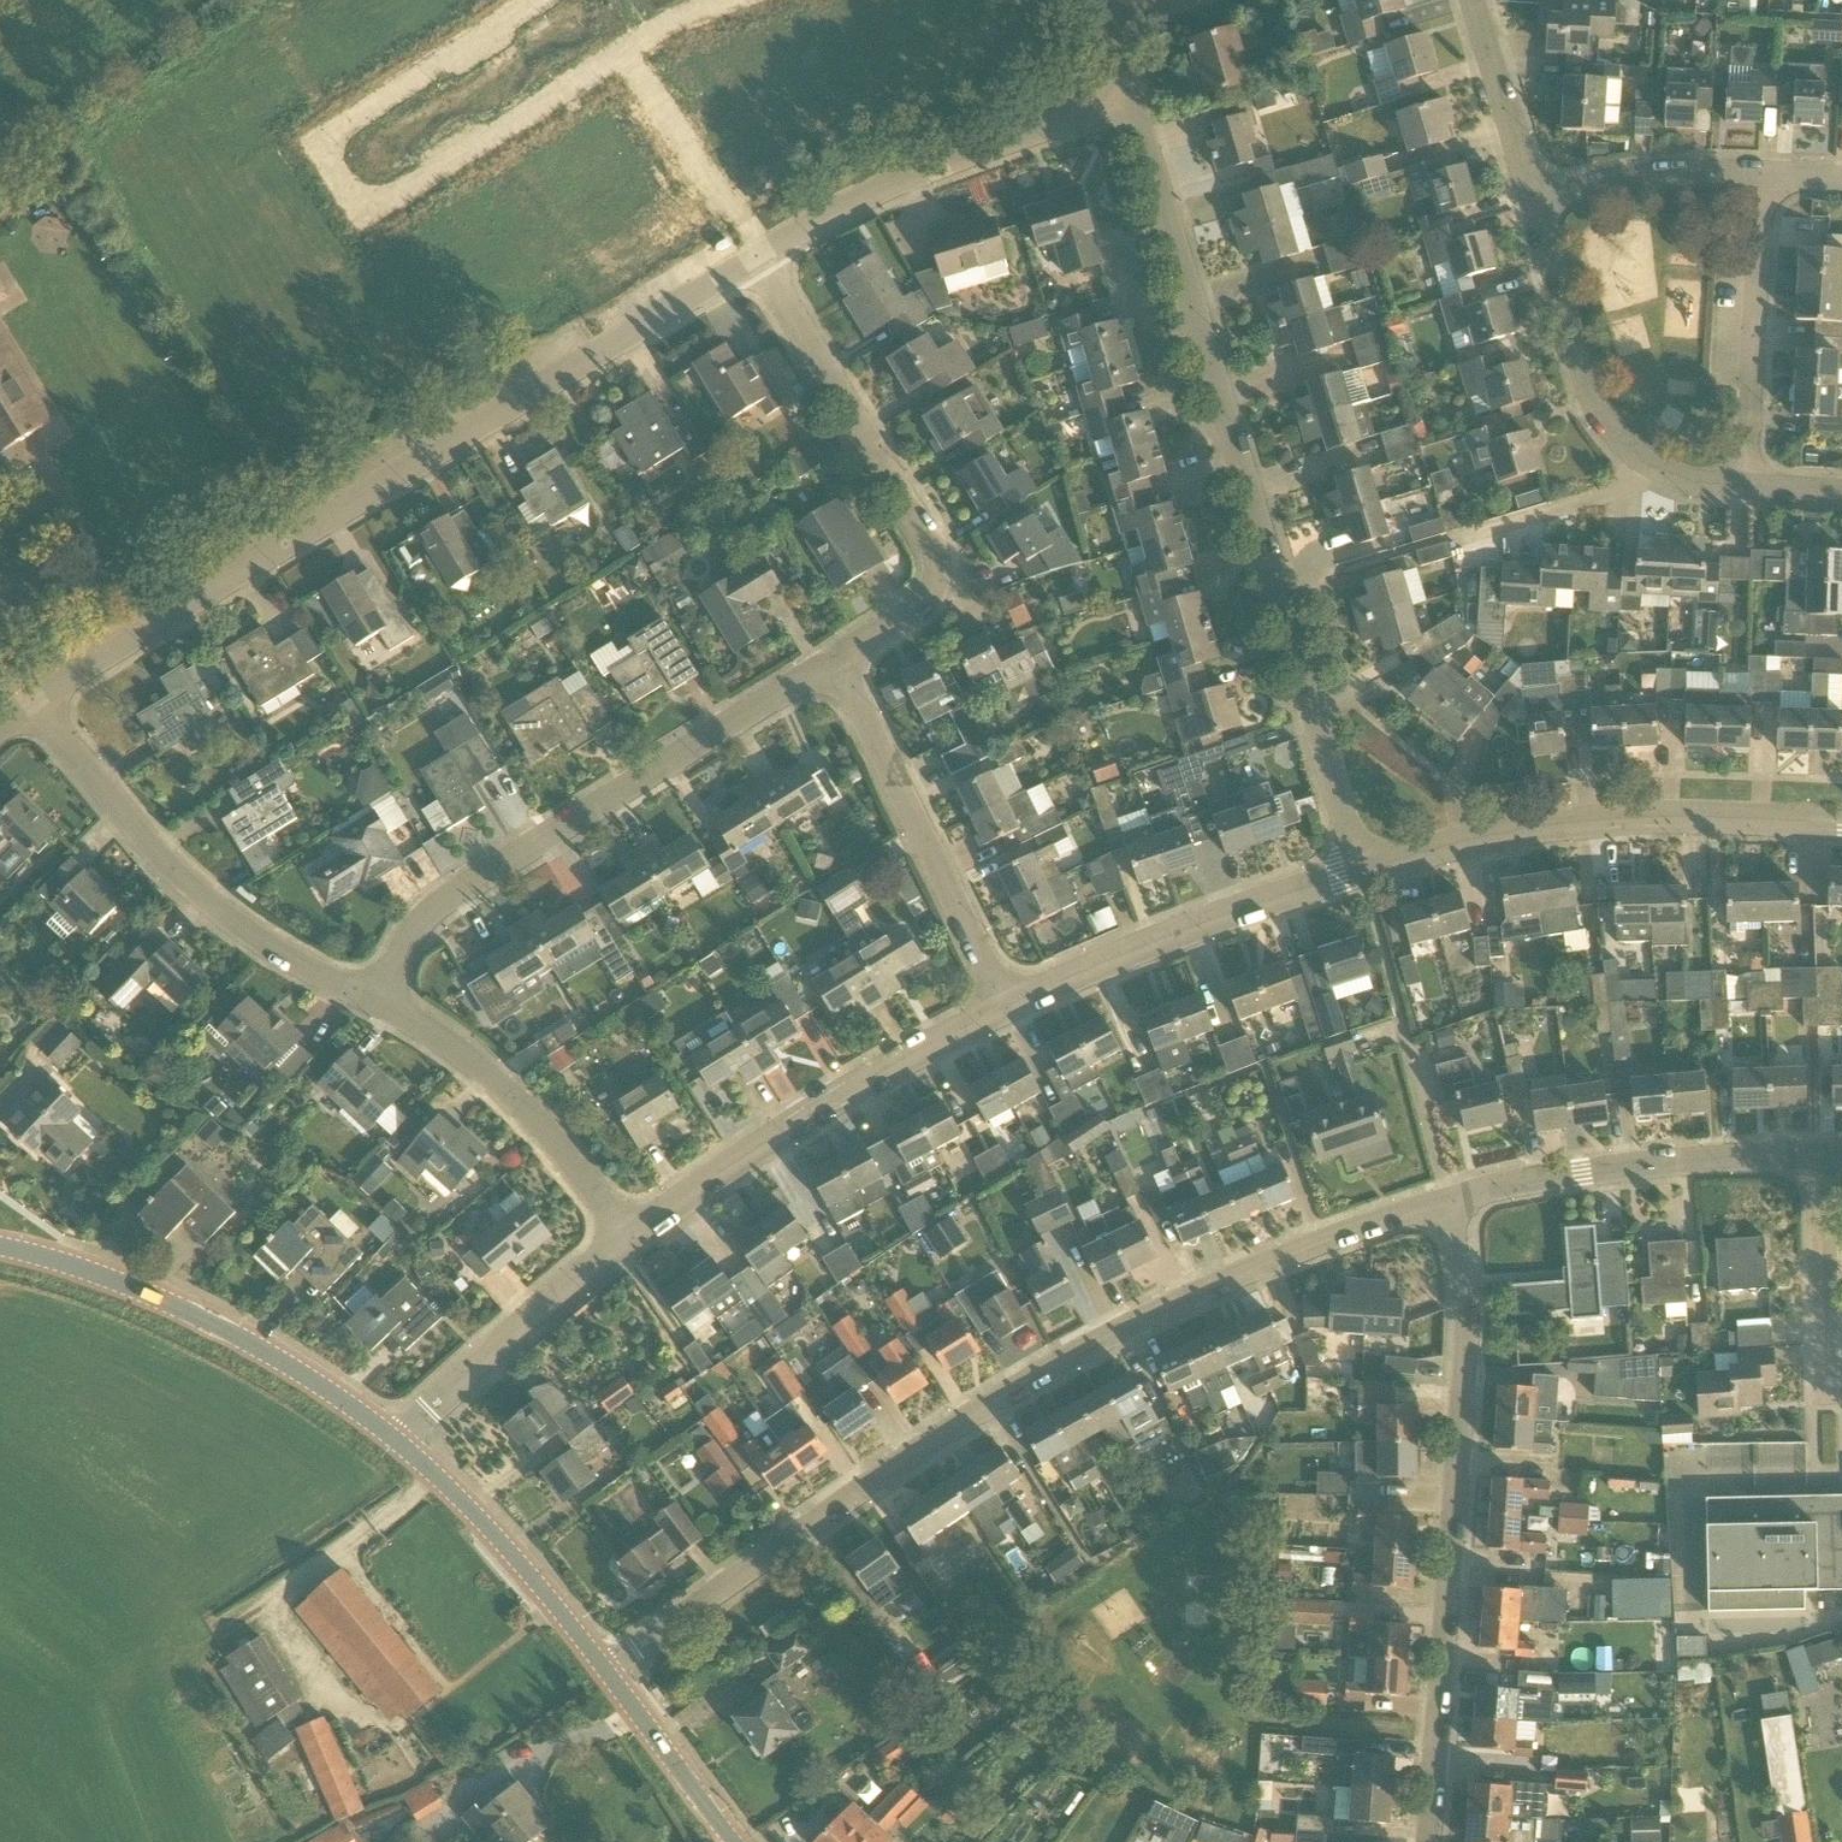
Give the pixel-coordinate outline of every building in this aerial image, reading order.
[(1351,45),(1384,35),(1379,18),(1405,10),(1402,0),(1356,0),(1360,12),(1343,17),(1351,45)] [(1566,4),(1542,3),(1541,33),(1542,33),(1542,32),(1550,32),(1549,52),(1587,54),(1589,36),(1614,38),(1614,25),(1639,26),(1640,4),(1638,3),(1638,2),(1634,0),(1630,0),(1627,0),(1625,0),(1567,0),(1566,4)] [(1742,0),(1730,0),(1729,17),(1739,17),(1740,1),(1741,1),(1742,0)] [(1646,13),(1646,26),(1655,27),(1655,13),(1646,13)] [(1694,25),(1693,28),(1694,30),(1695,33),(1697,35),(1699,36),(1701,37),(1703,38),(1706,37),(1709,36),(1711,34),(1712,32),(1713,30),(1714,27),(1713,25),(1712,23),(1711,21),(1709,19),(1706,18),(1703,17),(1701,18),(1698,19),(1697,20),(1695,22),(1694,25)] [(1841,43),(1841,21),(1827,21),(1826,42),(1841,43)] [(1196,99),(1243,85),(1233,55),(1242,52),(1235,28),(1189,42),(1199,74),(1190,77),(1196,99)] [(1315,30),(1299,35),(1305,57),(1335,48),(1330,31),(1316,35),(1315,30)] [(1383,105),(1419,95),(1414,78),(1437,71),(1427,36),(1388,47),(1396,76),(1376,82),(1383,105)] [(1620,81),(1620,79),(1621,67),(1621,66),(1590,64),(1590,78),(1566,77),(1563,130),(1604,133),(1605,123),(1619,124),(1622,81),(1620,81)] [(1824,127),(1826,85),(1827,66),(1810,66),(1782,64),(1781,74),(1780,105),(1794,106),(1793,125),(1824,127)] [(1780,105),(1781,74),(1752,72),(1752,67),(1729,66),(1726,122),(1762,124),(1763,104),(1780,105)] [(1652,104),(1651,126),(1665,127),(1665,128),(1696,129),(1697,109),(1712,109),(1713,85),(1714,72),(1668,70),(1668,86),(1667,106),(1660,106),(1661,81),(1653,81),(1653,91),(1652,104)] [(1722,86),(1722,73),(1714,72),(1713,85),(1722,86)] [(1636,90),(1635,103),(1637,104),(1652,104),(1653,91),(1636,90)] [(1258,96),(1262,111),(1278,106),(1273,91),(1258,96)] [(1254,161),(1249,146),(1258,143),(1253,127),(1258,126),(1250,98),(1227,105),(1231,120),(1215,125),(1220,141),(1210,144),(1218,172),(1253,161),(1258,178),(1276,173),(1271,156),(1254,161)] [(1411,152),(1450,140),(1446,125),(1453,123),(1446,101),(1400,115),(1411,152)] [(1651,136),(1651,126),(1652,104),(1637,104),(1635,135),(1651,136)] [(1297,190),(1340,177),(1334,155),(1291,168),(1297,190)] [(1350,187),(1384,176),(1387,175),(1382,156),(1344,167),(1350,187)] [(1443,174),(1439,160),(1408,169),(1417,200),(1434,195),(1440,214),(1421,219),(1425,234),(1463,223),(1458,209),(1477,204),(1466,167),(1443,174)] [(1102,263),(1092,232),(1093,231),(1080,187),(1062,192),(1064,200),(1029,210),(1040,247),(1057,242),(1066,274),(1102,263)] [(1238,236),(1289,220),(1279,187),(1246,197),(1250,211),(1232,216),(1238,236)] [(925,289),(938,310),(953,306),(944,278),(950,276),(984,267),(988,281),(1011,274),(1006,259),(995,220),(958,231),(956,224),(930,231),(941,268),(916,276),(924,289),(925,289)] [(1299,253),(1289,220),(1238,236),(1244,255),(1261,250),(1265,263),(1299,253)] [(1476,237),(1471,221),(1463,223),(1425,234),(1435,266),(1452,262),(1457,280),(1496,269),(1486,234),(1476,237)] [(1828,235),(1826,250),(1802,248),(1800,273),(1841,275),(1841,236),(1828,235)] [(1328,260),(1357,251),(1353,237),(1324,245),(1328,260)] [(1363,253),(1366,265),(1367,267),(1385,262),(1380,248),(1363,253)] [(1332,275),(1366,265),(1362,249),(1357,251),(1328,260),(1332,275)] [(903,300),(876,255),(840,277),(858,306),(851,310),(867,336),(892,321),(901,337),(920,326),(928,321),(926,317),(937,310),(939,314),(940,313),(938,310),(925,289),(924,289),(914,295),(913,294),(903,300)] [(1352,273),(1356,289),(1370,285),(1366,270),(1352,273)] [(1800,273),(1799,285),(1799,296),(1841,298),(1841,275),(1800,273)] [(1324,313),(1324,312),(1314,280),(1280,290),(1284,303),(1267,309),(1272,328),(1324,313)] [(1478,289),(1461,294),(1444,299),(1441,300),(1451,333),(1471,327),(1476,345),(1515,334),(1505,299),(1483,305),(1478,289)] [(1799,296),(1797,320),(1825,322),(1824,337),(1841,338),(1841,298),(1799,296)] [(1335,346),(1330,329),(1345,324),(1340,307),(1324,312),(1324,313),(1272,328),(1278,348),(1296,342),(1300,356),(1335,346)] [(1094,329),(1090,314),(1097,312),(1097,311),(1060,323),(1068,351),(1085,346),(1090,363),(1129,351),(1120,321),(1094,329)] [(1407,333),(1401,315),(1386,320),(1392,338),(1407,333)] [(1017,327),(1010,329),(1015,345),(1022,343),(1027,341),(1022,325),(1017,327)] [(920,326),(901,337),(909,349),(928,338),(920,326)] [(1357,354),(1390,345),(1386,329),(1352,339),(1357,354)] [(1824,337),(1823,353),(1798,351),(1796,383),(1838,386),(1839,370),(1841,370),(1841,338),(1824,337)] [(1,450),(51,419),(0,338),(0,449),(1,450)] [(938,355),(928,338),(909,349),(891,360),(911,393),(935,379),(942,391),(975,371),(958,342),(938,355)] [(1357,354),(1361,369),(1395,359),(1390,345),(1357,354)] [(745,375),(727,346),(696,366),(729,421),(760,402),(769,415),(784,406),(754,357),(753,358),(759,367),(745,375)] [(1117,404),(1113,390),(1139,382),(1129,351),(1090,363),(1095,380),(1078,385),(1087,414),(1124,402),(1117,404)] [(1508,368),(1503,353),(1460,365),(1470,397),(1487,392),(1493,411),(1535,399),(1524,363),(1508,368)] [(1301,423),(1352,408),(1342,374),(1309,384),(1313,398),(1295,403),(1301,423)] [(1838,386),(1796,383),(1794,415),(1811,416),(1810,432),(1841,434),(1841,386),(1838,386)] [(973,451),(1003,433),(976,388),(925,418),(946,451),(965,439),(973,451)] [(676,430),(652,392),(621,411),(630,425),(614,434),(640,476),(685,448),(693,462),(709,452),(690,421),(676,430)] [(1122,420),(1117,406),(1125,403),(1124,402),(1087,414),(1095,442),(1112,437),(1117,454),(1156,443),(1147,412),(1122,420)] [(1362,441),(1362,440),(1352,408),(1301,423),(1307,442),(1324,437),(1328,450),(1362,441)] [(1509,439),(1504,423),(1468,434),(1478,468),(1494,464),(1500,482),(1539,470),(1528,434),(1509,439)] [(1386,449),(1418,439),(1413,424),(1381,434),(1386,449)] [(1390,463),(1422,454),(1418,439),(1386,449),(1390,463)] [(1144,496),(1140,481),(1166,473),(1156,443),(1117,454),(1122,472),(1106,477),(1114,505),(1152,494),(1151,493),(1144,496)] [(797,480),(805,475),(821,465),(811,448),(787,463),(797,480)] [(545,514),(553,527),(590,504),(557,449),(526,468),(536,484),(522,493),(528,504),(519,510),(528,525),(545,514)] [(1807,449),(1806,461),(1817,462),(1818,450),(1807,449)] [(1006,480),(992,457),(961,475),(981,508),(1004,495),(1011,507),(1036,492),(1023,470),(1006,480)] [(1329,517),(1380,502),(1370,469),(1337,479),(1341,493),(1323,498),(1329,517)] [(1440,506),(1456,501),(1453,489),(1437,494),(1440,506)] [(1534,492),(1515,498),(1518,509),(1537,504),(1534,492)] [(1149,511),(1144,497),(1152,495),(1152,494),(1114,505),(1123,534),(1139,528),(1145,546),(1184,534),(1175,504),(1149,511)] [(870,570),(856,548),(870,539),(844,498),(799,526),(839,589),(870,570)] [(1390,535),(1380,502),(1329,517),(1334,537),(1352,532),(1356,545),(1390,535)] [(466,543),(449,515),(418,534),(452,589),(497,561),(476,528),(475,528),(479,535),(466,543)] [(1047,537),(1034,515),(1010,530),(1008,525),(989,537),(1005,564),(1023,553),(1028,561),(1023,564),(1032,579),(1082,564),(1061,528),(1047,537)] [(1414,543),(1446,533),(1442,519),(1410,528),(1414,543)] [(627,553),(641,544),(629,525),(615,533),(627,553)] [(657,564),(683,548),(674,533),(648,549),(657,564)] [(1171,586),(1167,572),(1193,564),(1184,534),(1145,546),(1150,563),(1133,568),(1142,596),(1179,585),(1179,584),(1171,586)] [(1671,589),(1674,537),(1657,536),(1656,552),(1639,551),(1639,561),(1624,560),(1623,572),(1621,612),(1640,613),(1642,587),(1671,589)] [(1719,586),(1720,566),(1706,565),(1706,555),(1690,554),(1691,538),(1674,537),(1671,589),(1700,591),(1700,602),(1718,603),(1719,586)] [(1421,566),(1453,557),(1449,542),(1417,552),(1421,566)] [(778,543),(768,549),(774,558),(783,552),(778,543)] [(1575,591),(1577,550),(1545,548),(1543,575),(1529,574),(1529,566),(1528,566),(1526,606),(1556,607),(1557,590),(1575,591)] [(1621,580),(1607,579),(1608,552),(1577,550),(1575,591),(1593,592),(1592,610),(1621,612),(1623,572),(1622,572),(1621,580)] [(1841,584),(1841,553),(1790,551),(1786,551),(1786,552),(1752,551),(1751,581),(1785,582),(1808,583),(1841,584)] [(635,580),(649,571),(641,557),(627,566),(635,580)] [(737,652),(768,633),(750,605),(781,586),(764,559),(703,597),(737,652)] [(1526,606),(1528,566),(1505,565),(1505,570),(1482,568),(1478,624),(1505,625),(1506,604),(1526,606)] [(371,601),(354,572),(323,591),(357,646),(380,632),(391,651),(413,637),(382,585),(381,586),(385,593),(371,601)] [(1360,622),(1411,606),(1401,573),(1368,583),(1372,597),(1354,602),(1360,622)] [(1808,583),(1807,613),(1784,612),(1784,634),(1837,636),(1838,616),(1841,616),(1841,584),(1808,583)] [(1176,601),(1172,589),(1179,587),(1179,585),(1142,596),(1150,625),(1167,620),(1172,637),(1212,625),(1211,622),(1210,622),(1202,595),(1203,595),(1202,593),(1176,601)] [(1719,586),(1719,603),(1734,603),(1735,587),(1731,587),(1719,586)] [(1061,598),(1067,619),(1090,612),(1083,591),(1061,598)] [(1016,626),(1031,619),(1018,592),(1003,600),(1016,626)] [(1421,639),(1411,606),(1360,622),(1366,641),(1383,636),(1387,649),(1421,639)] [(1437,645),(1457,633),(1465,628),(1457,615),(1429,632),(1437,645)] [(699,675),(664,619),(629,641),(631,644),(619,652),(613,642),(591,655),(605,676),(611,672),(623,691),(624,691),(633,705),(669,682),(674,690),(687,682),(685,678),(695,672),(698,676),(699,675)] [(1220,656),(1212,629),(1213,628),(1212,625),(1172,637),(1177,653),(1160,658),(1169,687),(1198,678),(1195,665),(1221,657),(1221,656),(1220,656)] [(276,648),(264,627),(227,650),(262,707),(315,675),(296,644),(283,652),(279,646),(276,648)] [(1465,628),(1457,633),(1465,647),(1474,636),(1465,628)] [(1439,662),(1465,647),(1457,633),(1437,645),(1431,649),(1439,662)] [(997,655),(986,634),(957,648),(974,683),(981,697),(1006,685),(1009,691),(1040,676),(1023,643),(997,655)] [(1023,642),(1023,643),(1040,676),(1041,676),(1054,670),(1037,635),(1023,642)] [(1617,639),(1606,639),(1606,653),(1617,653),(1617,639)] [(1776,642),(1776,657),(1780,658),(1806,659),(1807,643),(1776,642)] [(1751,703),(1765,703),(1766,673),(1766,657),(1749,657),(1749,674),(1752,674),(1751,691),(1720,690),(1718,748),(1750,749),(1751,703)] [(1841,747),(1841,712),(1828,712),(1829,675),(1841,675),(1841,660),(1814,659),(1813,674),(1811,674),(1811,711),(1811,751),(1841,752),(1841,747)] [(942,683),(931,661),(902,675),(926,724),(967,704),(953,675),(952,676),(953,678),(942,683)] [(1467,682),(1447,664),(1435,671),(1410,701),(1411,702),(1412,702),(1434,720),(1434,721),(1459,691),(1472,677),(1471,677),(1467,682)] [(1521,691),(1535,674),(1521,666),(1509,681),(1521,691)] [(187,672),(184,668),(164,680),(176,699),(168,703),(166,701),(141,717),(152,734),(150,735),(153,739),(157,736),(166,751),(186,739),(193,751),(209,741),(196,721),(211,711),(205,702),(187,672)] [(1672,700),(1672,670),(1658,670),(1657,700),(1672,700)] [(1688,700),(1687,747),(1718,748),(1720,690),(1687,689),(1687,670),(1672,670),(1672,700),(1688,700)] [(446,673),(423,687),(431,700),(454,686),(446,673)] [(1591,704),(1588,673),(1573,674),(1576,706),(1591,704)] [(1766,673),(1765,703),(1781,704),(1781,692),(1782,673),(1780,673),(1766,673)] [(1576,706),(1573,674),(1558,676),(1561,707),(1576,706)] [(1211,692),(1206,676),(1198,678),(1169,687),(1176,711),(1190,707),(1193,717),(1199,739),(1201,739),(1220,733),(1241,726),(1229,686),(1211,692)] [(1495,697),(1472,677),(1459,691),(1434,721),(1435,722),(1435,721),(1458,740),(1457,741),(1458,742),(1490,704),(1501,714),(1521,691),(1509,681),(1495,697)] [(571,697),(559,678),(502,713),(533,762),(544,755),(546,757),(550,754),(549,753),(573,737),(580,749),(597,739),(594,734),(613,723),(590,685),(571,697)] [(370,682),(367,697),(383,700),(386,685),(370,682)] [(1626,748),(1624,709),(1622,686),(1606,687),(1607,710),(1592,711),(1595,750),(1626,748)] [(351,727),(364,719),(352,700),(339,708),(351,727)] [(1626,748),(1658,746),(1656,707),(1624,709),(1626,748)] [(486,779),(502,770),(481,735),(466,710),(434,730),(447,751),(419,768),(439,801),(422,811),(438,837),(486,808),(469,780),(482,773),(486,779)] [(1811,711),(1780,710),(1779,750),(1811,751),(1811,711)] [(1566,752),(1561,714),(1530,718),(1529,718),(1530,725),(1517,727),(1520,743),(1532,741),(1534,757),(1566,752)] [(1220,733),(1201,739),(1204,749),(1223,742),(1220,733)] [(1228,758),(1239,754),(1257,748),(1252,734),(1223,743),(1228,758)] [(958,789),(972,818),(1024,792),(1010,764),(1029,755),(1022,742),(995,755),(1001,768),(958,789)] [(962,754),(945,762),(952,776),(969,767),(979,762),(978,761),(972,749),(962,754)] [(1180,763),(1188,786),(1198,814),(1211,810),(1212,809),(1210,805),(1202,781),(1209,779),(1204,766),(1200,752),(1179,760),(1180,763)] [(290,774),(282,760),(229,791),(230,792),(241,786),(251,803),(223,820),(243,852),(258,876),(275,866),(271,860),(272,853),(268,846),(268,837),(298,819),(282,794),(295,786),(296,780),(292,773),(290,774)] [(1166,794),(1174,791),(1188,786),(1180,763),(1158,771),(1166,794)] [(361,774),(358,800),(364,810),(391,793),(374,766),(361,774)] [(824,798),(805,766),(776,784),(768,771),(753,781),(779,825),(824,798)] [(731,874),(749,863),(740,849),(779,825),(753,781),(737,791),(745,803),(716,821),(724,835),(711,842),(724,863),(731,874)] [(1043,783),(1027,791),(1024,792),(972,818),(986,846),(1029,825),(1035,838),(1063,824),(1056,810),(1043,783)] [(1291,792),(1274,798),(1269,783),(1240,793),(1244,808),(1257,845),(1287,834),(1284,827),(1301,821),(1291,792)] [(1123,835),(1106,785),(1091,790),(1110,844),(1125,839),(1140,885),(1170,874),(1157,838),(1152,825),(1123,835)] [(1183,819),(1198,814),(1188,786),(1174,791),(1180,809),(1183,819)] [(22,796),(0,819),(0,854),(12,841),(29,859),(57,830),(22,796)] [(1244,808),(1215,818),(1220,836),(1227,855),(1257,845),(1244,808)] [(1170,874),(1200,864),(1187,828),(1186,828),(1184,820),(1183,819),(1180,809),(1150,819),(1152,825),(1157,838),(1170,874)] [(380,876),(402,862),(387,838),(391,836),(375,810),(334,836),(336,839),(347,856),(314,877),(329,901),(377,871),(380,876)] [(999,872),(1013,900),(1062,876),(1054,860),(1060,857),(1054,845),(1070,837),(1063,824),(1035,838),(1042,851),(999,872)] [(639,851),(666,895),(710,868),(691,836),(662,854),(655,841),(639,851)] [(621,923),(666,895),(639,851),(623,861),(631,873),(602,891),(621,923)] [(1112,894),(1126,890),(1113,853),(1087,866),(1092,881),(1105,876),(1112,894)] [(85,871),(72,859),(40,892),(53,905),(52,905),(77,929),(81,925),(91,935),(120,906),(109,896),(113,892),(102,881),(103,880),(92,869),(91,870),(88,868),(85,871)] [(735,880),(731,874),(724,863),(711,871),(721,888),(735,880)] [(745,866),(734,872),(738,880),(749,873),(745,866)] [(906,868),(892,876),(899,890),(913,883),(906,868)] [(1832,869),(1830,906),(1841,907),(1841,870),(1832,869)] [(872,947),(847,906),(864,896),(848,871),(819,890),(835,916),(846,933),(851,941),(860,955),(886,998),(902,989),(894,976),(923,958),(910,937),(912,936),(910,932),(908,933),(904,927),(872,947)] [(1546,936),(1580,931),(1576,907),(1577,907),(1571,871),(1537,876),(1546,936)] [(769,894),(757,875),(743,885),(755,903),(769,894)] [(1077,903),(1063,875),(1062,876),(1013,900),(1027,928),(1061,911),(1077,903)] [(1508,918),(1521,916),(1524,940),(1546,936),(1537,876),(1502,882),(1508,918)] [(1764,922),(1799,922),(1798,885),(1763,886),(1764,922)] [(1764,929),(1764,922),(1763,886),(1728,887),(1729,923),(1731,923),(1731,933),(1748,933),(1748,929),(1764,929)] [(1654,946),(1651,888),(1616,889),(1617,926),(1618,943),(1652,942),(1652,946),(1654,946)] [(1654,946),(1688,946),(1686,888),(1651,888),(1654,946)] [(1441,938),(1471,929),(1461,893),(1431,901),(1441,938)] [(802,899),(798,916),(818,921),(823,904),(802,899)] [(1412,946),(1440,938),(1441,938),(1431,901),(1401,909),(1411,946),(1412,946)] [(597,938),(578,907),(549,924),(541,912),(525,921),(552,965),(597,938)] [(501,1013),(517,1003),(510,992),(552,965),(525,921),(510,931),(517,944),(489,962),(500,980),(486,988),(501,1013)] [(1488,937),(1491,966),(1492,966),(1491,958),(1505,957),(1502,927),(1488,928),(1488,937)] [(1476,968),(1491,966),(1488,937),(1474,939),(1476,968)] [(1333,987),(1369,975),(1358,939),(1321,951),(1333,987)] [(163,952),(151,940),(100,992),(121,1012),(154,978),(183,1006),(209,979),(171,944),(163,952)] [(886,998),(860,955),(851,941),(823,959),(832,972),(815,982),(834,1013),(863,995),(871,1008),(886,998)] [(617,982),(634,972),(615,942),(599,952),(617,982)] [(714,954),(700,963),(710,978),(723,970),(714,954)] [(1408,987),(1422,983),(1414,955),(1400,959),(1408,987)] [(1763,956),(1750,956),(1751,973),(1764,972),(1763,956)] [(1608,1003),(1623,1002),(1618,960),(1606,961),(1607,974),(1605,974),(1608,1003)] [(1269,1010),(1299,999),(1285,964),(1256,974),(1269,1010)] [(1766,999),(1784,999),(1804,999),(1818,998),(1817,968),(1764,970),(1764,986),(1766,986),(1766,999)] [(1841,997),(1841,991),(1841,968),(1817,968),(1818,998),(1841,997)] [(1685,1001),(1701,1000),(1715,999),(1713,971),(1684,973),(1685,1001)] [(1715,999),(1729,999),(1727,971),(1713,971),(1715,999)] [(1240,1021),(1269,1010),(1256,974),(1227,985),(1240,1021)] [(1592,976),(1595,1002),(1595,1005),(1608,1003),(1605,974),(1592,976)] [(738,1030),(765,1074),(781,1065),(773,1052),(802,1034),(796,1024),(812,1014),(788,975),(770,987),(781,1004),(738,1030)] [(1495,1008),(1516,1007),(1516,988),(1515,983),(1494,984),(1495,1008)] [(1574,983),(1556,985),(1559,1003),(1576,1001),(1574,983)] [(1767,1017),(1766,999),(1766,986),(1764,986),(1749,987),(1749,1000),(1750,1013),(1762,1012),(1762,1017),(1767,1017)] [(648,1019),(667,1009),(657,992),(638,1003),(648,1019)] [(1326,1040),(1347,1033),(1335,994),(1314,1001),(1317,1011),(1326,1040)] [(1185,1041),(1215,1031),(1201,995),(1172,1005),(1185,1041)] [(1818,1027),(1841,1026),(1841,997),(1818,998),(1818,1027)] [(1804,1027),(1818,1027),(1818,998),(1804,999),(1804,1027)] [(1703,1030),(1716,1030),(1715,999),(1701,1000),(1703,1030)] [(1716,1030),(1730,1029),(1729,999),(1715,999),(1716,1030)] [(1766,999),(1767,1017),(1772,1016),(1772,1012),(1784,1012),(1784,999),(1766,999)] [(1374,1000),(1367,1010),(1380,1019),(1387,1009),(1374,1000)] [(1624,1001),(1623,1002),(1608,1003),(1612,1032),(1614,1044),(1630,1042),(1624,1001)] [(273,1025),(249,1002),(223,1030),(235,1042),(226,1051),(258,1083),(301,1038),(279,1017),(278,1018),(279,1019),(273,1025)] [(1598,1034),(1612,1032),(1608,1003),(1595,1005),(1598,1034)] [(1185,1042),(1185,1041),(1172,1005),(1143,1016),(1157,1052),(1161,1064),(1189,1054),(1185,1042)] [(1312,1045),(1323,1041),(1326,1040),(1317,1011),(1303,1016),(1312,1045)] [(765,1074),(738,1030),(728,1013),(702,1028),(712,1046),(694,1057),(712,1088),(741,1071),(749,1083),(765,1074)] [(1094,1065),(1122,1051),(1104,1017),(1076,1032),(1094,1065)] [(571,1022),(555,1032),(563,1045),(579,1035),(571,1022)] [(84,1043),(64,1025),(41,1050),(60,1068),(84,1043)] [(1453,1029),(1436,1033),(1440,1049),(1457,1045),(1453,1029)] [(564,1047),(563,1045),(555,1032),(543,1040),(552,1054),(564,1047)] [(1067,1080),(1094,1065),(1076,1032),(1049,1046),(1059,1066),(1067,1080)] [(1366,1099),(1350,1052),(1356,1050),(1350,1032),(1347,1033),(1326,1040),(1323,1041),(1329,1060),(1336,1057),(1353,1104),(1307,1120),(1322,1160),(1360,1146),(1366,1162),(1367,1161),(1365,1155),(1387,1147),(1389,1154),(1391,1153),(1372,1097),(1366,1099)] [(340,1037),(332,1045),(339,1052),(347,1044),(340,1037)] [(1243,1069),(1257,1064),(1247,1037),(1233,1042),(1243,1069)] [(1278,1041),(1266,1046),(1270,1056),(1282,1052),(1278,1041)] [(1230,1074),(1243,1069),(1233,1042),(1219,1047),(1230,1074)] [(1517,1043),(1503,1047),(1506,1059),(1520,1056),(1517,1043)] [(372,1073),(351,1053),(320,1085),(369,1131),(404,1094),(377,1068),(372,1073)] [(1513,1090),(1527,1086),(1520,1056),(1506,1059),(1513,1090)] [(1476,1090),(1469,1058),(1436,1065),(1446,1103),(1460,1099),(1468,1131),(1506,1122),(1497,1085),(1476,1090)] [(1015,1108),(1043,1093),(1024,1059),(997,1074),(1015,1108)] [(1059,1066),(1047,1072),(1063,1102),(1075,1096),(1074,1092),(1067,1080),(1059,1066)] [(1161,1101),(1170,1097),(1174,1095),(1162,1068),(1149,1074),(1161,1101)] [(1771,1109),(1806,1108),(1805,1069),(1770,1070),(1771,1109)] [(1736,1110),(1771,1109),(1770,1070),(1734,1071),(1736,1110)] [(1672,1116),(1707,1112),(1703,1073),(1668,1076),(1672,1116)] [(988,1122),(1015,1108),(997,1074),(969,1089),(988,1122)] [(1148,1107),(1158,1103),(1161,1101),(1149,1074),(1136,1080),(1148,1107)] [(642,1149),(658,1139),(650,1126),(679,1108),(659,1076),(613,1103),(642,1149)] [(1636,1119),(1672,1116),(1668,1076),(1633,1079),(1636,1119)] [(66,1126),(81,1109),(50,1080),(8,1126),(3,1120),(2,1121),(38,1155),(43,1150),(67,1173),(89,1148),(66,1126)] [(1574,1127),(1609,1122),(1603,1083),(1568,1088),(1574,1127)] [(1539,1132),(1574,1127),(1568,1088),(1533,1093),(1539,1132)] [(1076,1128),(1089,1120),(1075,1096),(1063,1102),(1076,1128)] [(216,1097),(205,1108),(217,1120),(228,1109),(216,1097)] [(962,1136),(945,1102),(917,1117),(935,1150),(962,1136)] [(1064,1136),(1076,1128),(1063,1102),(1050,1109),(1064,1136)] [(233,1109),(227,1116),(242,1131),(249,1123),(233,1109)] [(1075,1154),(1111,1130),(1101,1115),(1065,1138),(1075,1154)] [(466,1144),(456,1135),(458,1133),(440,1117),(398,1164),(417,1181),(423,1174),(447,1197),(452,1190),(453,1191),(489,1153),(472,1138),(466,1144)] [(935,1150),(917,1117),(890,1131),(908,1165),(921,1158),(929,1173),(943,1164),(935,1150)] [(212,1120),(198,1136),(215,1151),(229,1135),(212,1120)] [(254,1123),(243,1134),(252,1138),(261,1130),(254,1123)] [(1043,1126),(1030,1133),(1039,1149),(1052,1142),(1043,1126)] [(1235,1131),(1234,1132),(1238,1140),(1239,1140),(1252,1134),(1248,1126),(1235,1131)] [(399,1132),(387,1146),(394,1153),(406,1138),(399,1132)] [(1260,1155),(1252,1134),(1239,1140),(1247,1160),(1260,1155)] [(1239,1140),(1238,1140),(1224,1146),(1233,1166),(1247,1160),(1239,1140)] [(856,1193),(884,1178),(865,1144),(838,1159),(856,1193)] [(1002,1178),(1014,1170),(1001,1145),(988,1152),(1002,1178)] [(1177,1186),(1161,1193),(1171,1216),(1177,1231),(1178,1230),(1184,1245),(1212,1234),(1199,1201),(1192,1183),(1183,1163),(1181,1164),(1176,1151),(1164,1156),(1177,1186)] [(980,1168),(989,1186),(1002,1178),(988,1152),(975,1159),(980,1168)] [(1183,1163),(1192,1183),(1206,1178),(1198,1157),(1183,1163)] [(829,1207),(856,1193),(838,1159),(810,1174),(829,1207)] [(206,1244),(236,1212),(188,1165),(139,1215),(165,1241),(191,1215),(201,1225),(194,1232),(206,1244)] [(1284,1165),(1267,1172),(1254,1178),(1268,1211),(1297,1199),(1290,1183),(1291,1183),(1284,1165)] [(1127,1200),(1142,1193),(1138,1184),(1129,1167),(1114,1174),(1127,1200)] [(362,1170),(352,1181),(370,1197),(380,1186),(362,1170)] [(1268,1211),(1254,1178),(1226,1189),(1240,1222),(1268,1211)] [(1226,1189),(1213,1194),(1199,1201),(1212,1234),(1240,1222),(1226,1189)] [(1061,1190),(1060,1191),(1044,1199),(1057,1227),(1075,1218),(1061,1190)] [(925,1227),(937,1220),(925,1195),(912,1202),(925,1227)] [(394,1221),(406,1210),(394,1198),(382,1209),(394,1221)] [(1042,1234),(1057,1227),(1044,1199),(1029,1206),(1042,1234)] [(913,1235),(925,1227),(912,1202),(899,1209),(907,1223),(913,1235)] [(529,1256),(553,1236),(526,1203),(474,1246),(497,1274),(525,1251),(529,1256)] [(331,1221),(314,1205),(292,1229),(287,1225),(258,1255),(285,1280),(312,1252),(328,1267),(323,1273),(324,1273),(334,1283),(323,1295),(324,1295),(364,1254),(350,1240),(331,1221)] [(785,1255),(809,1238),(787,1206),(763,1224),(785,1255)] [(1141,1224),(1133,1206),(1120,1212),(1128,1230),(1114,1237),(1130,1271),(1158,1257),(1142,1223),(1141,1224)] [(383,1214),(369,1229),(385,1244),(399,1229),(383,1214)] [(1113,1237),(1102,1215),(1085,1223),(1087,1228),(1078,1233),(1086,1250),(1085,1251),(1101,1285),(1130,1271),(1114,1237),(1113,1237)] [(785,1255),(763,1224),(736,1242),(753,1266),(741,1274),(742,1275),(742,1274),(761,1301),(761,1300),(779,1324),(790,1316),(770,1288),(795,1270),(785,1255)] [(1597,1245),(1595,1225),(1593,1225),(1594,1227),(1568,1229),(1568,1227),(1566,1227),(1569,1258),(1570,1282),(1550,1283),(1515,1286),(1515,1284),(1513,1284),(1516,1317),(1518,1317),(1517,1315),(1574,1310),(1575,1319),(1604,1316),(1602,1305),(1628,1306),(1623,1243),(1597,1245)] [(942,1260),(954,1253),(937,1227),(926,1235),(942,1260)] [(395,1250),(408,1236),(401,1229),(387,1243),(392,1247),(395,1250)] [(1766,1253),(1765,1236),(1764,1236),(1764,1237),(1718,1241),(1718,1240),(1716,1240),(1720,1293),(1769,1289),(1767,1258),(1768,1258),(1767,1253),(1766,1253)] [(445,1241),(431,1243),(432,1258),(447,1256),(445,1241)] [(1060,1266),(1047,1242),(1029,1252),(1041,1276),(1029,1282),(1046,1314),(1077,1297),(1060,1266)] [(1686,1302),(1683,1264),(1687,1264),(1685,1242),(1650,1245),(1652,1266),(1653,1266),(1654,1279),(1643,1280),(1645,1306),(1666,1304),(1686,1302)] [(851,1276),(863,1268),(848,1244),(836,1251),(851,1276)] [(851,1276),(836,1251),(823,1259),(839,1284),(851,1276)] [(719,1319),(725,1315),(744,1301),(714,1259),(689,1276),(711,1307),(718,1318),(719,1318),(719,1319)] [(998,1270),(998,1271),(970,1287),(956,1295),(977,1328),(990,1320),(1002,1339),(1029,1323),(998,1270)] [(1508,1281),(1562,1278),(1562,1272),(1508,1275),(1508,1281)] [(663,1294),(685,1325),(711,1307),(689,1276),(663,1294)] [(443,1318),(427,1300),(407,1278),(382,1300),(378,1296),(348,1324),(372,1351),(402,1324),(417,1341),(406,1351),(407,1351),(443,1318)] [(1366,1335),(1369,1281),(1349,1280),(1348,1298),(1334,1297),(1305,1299),(1307,1330),(1329,1328),(1329,1332),(1366,1335)] [(857,1282),(853,1286),(854,1292),(858,1295),(863,1294),(867,1290),(866,1284),(861,1281),(857,1282)] [(1400,1337),(1402,1302),(1388,1301),(1389,1283),(1369,1281),(1366,1335),(1400,1337)] [(922,1316),(904,1289),(886,1302),(908,1334),(922,1326),(931,1340),(929,1341),(949,1371),(980,1352),(961,1321),(960,1321),(949,1303),(936,1311),(934,1309),(922,1316)] [(767,1333),(779,1324),(761,1300),(761,1301),(750,1309),(767,1333)] [(812,1305),(806,1309),(815,1321),(820,1317),(812,1305)] [(1274,1325),(1268,1310),(1240,1322),(1255,1356),(1262,1372),(1271,1392),(1284,1387),(1275,1368),(1292,1360),(1275,1324),(1274,1325)] [(799,1313),(788,1321),(797,1334),(808,1327),(799,1313)] [(846,1347),(844,1348),(853,1362),(868,1352),(873,1349),(850,1316),(833,1327),(846,1347)] [(1227,1368),(1255,1356),(1240,1322),(1212,1335),(1227,1368)] [(1693,1353),(1711,1352),(1709,1324),(1692,1325),(1692,1335),(1693,1353)] [(1773,1348),(1772,1327),(1738,1330),(1738,1332),(1739,1347),(1739,1350),(1737,1350),(1737,1351),(1773,1348)] [(1323,1366),(1309,1332),(1294,1338),(1306,1366),(1319,1366),(1323,1366)] [(1738,1332),(1729,1333),(1730,1348),(1739,1347),(1738,1332)] [(1216,1416),(1229,1410),(1213,1374),(1227,1368),(1212,1335),(1185,1347),(1210,1402),(1216,1416)] [(1691,1335),(1677,1336),(1678,1355),(1692,1354),(1691,1335)] [(701,1347),(697,1341),(685,1350),(702,1374),(714,1365),(707,1355),(701,1347)] [(885,1352),(873,1359),(870,1362),(880,1378),(898,1404),(928,1385),(910,1358),(910,1359),(900,1342),(885,1351),(885,1352)] [(1210,1402),(1185,1347),(1157,1360),(1164,1375),(1162,1375),(1171,1393),(1183,1388),(1186,1394),(1187,1393),(1194,1409),(1210,1402)] [(843,1369),(853,1362),(844,1348),(819,1366),(832,1384),(843,1399),(826,1410),(846,1440),(876,1419),(843,1369)] [(1776,1385),(1773,1348),(1737,1351),(1738,1364),(1729,1364),(1730,1371),(1696,1373),(1699,1419),(1742,1416),(1741,1406),(1761,1405),(1760,1385),(1774,1384),(1774,1385),(1776,1385)] [(1631,1358),(1618,1359),(1597,1361),(1595,1392),(1595,1397),(1649,1401),(1660,1401),(1657,1356),(1631,1358)] [(1416,1375),(1417,1360),(1387,1357),(1385,1372),(1416,1375)] [(1672,1358),(1660,1359),(1661,1378),(1673,1377),(1672,1358)] [(784,1362),(782,1362),(769,1371),(764,1375),(786,1407),(805,1394),(784,1362)] [(1258,1398),(1271,1392),(1262,1372),(1248,1378),(1258,1398)] [(1140,1387),(1132,1373),(1105,1388),(1142,1454),(1175,1435),(1166,1418),(1160,1421),(1141,1386),(1140,1387)] [(596,1395),(610,1414),(636,1394),(623,1375),(596,1395)] [(676,1381),(660,1391),(670,1405),(685,1394),(676,1381)] [(1396,1406),(1396,1382),(1359,1382),(1359,1416),(1380,1416),(1380,1442),(1418,1442),(1418,1406),(1396,1406)] [(569,1443),(593,1426),(575,1403),(572,1401),(550,1385),(535,1388),(528,1394),(534,1402),(520,1414),(521,1416),(509,1426),(522,1444),(526,1440),(536,1452),(560,1432),(569,1443)] [(1554,1421),(1555,1406),(1556,1390),(1536,1389),(1501,1386),(1500,1399),(1502,1399),(1501,1416),(1499,1416),(1499,1418),(1534,1420),(1554,1421)] [(1142,1454),(1105,1388),(1079,1402),(1097,1434),(1104,1430),(1113,1447),(1119,1443),(1129,1461),(1142,1454)] [(639,1396),(627,1403),(634,1415),(646,1408),(639,1396)] [(1097,1434),(1079,1402),(1053,1417),(1090,1484),(1102,1477),(1083,1442),(1097,1434)] [(740,1437),(734,1429),(735,1428),(720,1408),(704,1420),(725,1448),(740,1437)] [(809,1426),(798,1409),(772,1427),(783,1444),(802,1471),(828,1453),(810,1426),(809,1426)] [(754,1411),(741,1421),(753,1437),(766,1427),(754,1411)] [(1663,1436),(1694,1434),(1692,1416),(1662,1418),(1663,1436)] [(1090,1484),(1053,1417),(1026,1432),(1034,1447),(1033,1447),(1042,1464),(1055,1457),(1065,1474),(1066,1474),(1076,1492),(1090,1484)] [(1554,1421),(1534,1420),(1499,1418),(1499,1420),(1500,1420),(1499,1437),(1498,1437),(1497,1449),(1532,1452),(1532,1451),(1551,1453),(1553,1437),(1533,1436),(1534,1421),(1554,1422),(1554,1421)] [(566,1502),(595,1480),(584,1466),(609,1446),(593,1426),(569,1443),(575,1451),(545,1473),(566,1502)] [(703,1426),(686,1439),(693,1447),(709,1435),(703,1426)] [(772,1427),(756,1439),(745,1445),(756,1463),(756,1464),(774,1491),(802,1471),(783,1444),(772,1427)] [(1692,1434),(1663,1436),(1664,1444),(1693,1442),(1692,1434)] [(696,1454),(713,1477),(706,1482),(718,1498),(744,1479),(732,1463),(715,1440),(696,1454)] [(1211,1489),(1238,1466),(1227,1440),(1195,1454),(1211,1489)] [(1356,1443),(1356,1483),(1381,1484),(1381,1478),(1418,1478),(1418,1442),(1380,1442),(1356,1443)] [(1011,1461),(1002,1447),(976,1465),(1018,1528),(1031,1519),(1009,1486),(1023,1477),(1012,1460),(1011,1461)] [(1596,1447),(1596,1463),(1611,1463),(1610,1447),(1596,1447)] [(1018,1528),(976,1465),(951,1481),(971,1511),(983,1529),(995,1521),(1006,1536),(1013,1532),(1026,1551),(1031,1548),(1018,1528)] [(1609,1475),(1608,1488),(1658,1492),(1659,1480),(1609,1475)] [(1183,1487),(1178,1476),(1159,1486),(1169,1504),(1174,1513),(1203,1494),(1195,1480),(1183,1487)] [(1339,1477),(1337,1495),(1349,1495),(1351,1495),(1351,1482),(1351,1481),(1351,1477),(1350,1477),(1339,1476),(1339,1477)] [(1550,1499),(1551,1483),(1495,1478),(1492,1514),(1521,1516),(1522,1497),(1550,1499)] [(947,1528),(947,1527),(971,1511),(951,1481),(927,1498),(947,1528)] [(1709,1612),(1805,1610),(1805,1591),(1841,1590),(1841,1496),(1706,1499),(1709,1612)] [(928,1558),(943,1549),(935,1536),(947,1528),(927,1498),(901,1515),(910,1528),(909,1529),(909,1530),(896,1539),(914,1565),(927,1557),(928,1558)] [(639,1589),(703,1539),(676,1503),(655,1520),(663,1530),(619,1564),(639,1589)] [(1588,1520),(1590,1505),(1561,1503),(1560,1508),(1559,1518),(1588,1520)] [(1379,1515),(1379,1508),(1358,1507),(1358,1523),(1379,1525),(1377,1551),(1415,1554),(1417,1518),(1379,1515)] [(1102,1510),(1090,1516),(1096,1527),(1107,1522),(1102,1510)] [(1546,1553),(1547,1536),(1520,1534),(1521,1516),(1492,1514),(1490,1549),(1546,1553)] [(1587,1536),(1588,1520),(1559,1518),(1558,1534),(1587,1536)] [(970,1563),(982,1555),(968,1535),(957,1543),(970,1563)] [(912,1587),(899,1569),(900,1568),(879,1539),(849,1561),(869,1590),(884,1579),(897,1597),(912,1587)] [(957,1571),(970,1563),(957,1543),(944,1552),(957,1571)] [(1375,1587),(1412,1590),(1415,1554),(1377,1551),(1375,1575),(1357,1574),(1355,1574),(1353,1591),(1374,1593),(1375,1587)] [(1656,1557),(1655,1578),(1669,1579),(1670,1557),(1656,1557)] [(409,1717),(442,1690),(344,1571),(301,1606),(377,1700),(389,1691),(409,1717)] [(1614,1578),(1613,1619),(1668,1621),(1670,1580),(1614,1578)] [(1541,1623),(1544,1588),(1521,1586),(1521,1591),(1487,1588),(1484,1619),(1519,1621),(1541,1623)] [(847,1595),(796,1632),(807,1647),(839,1624),(860,1653),(879,1639),(847,1595)] [(1592,1599),(1591,1620),(1601,1621),(1602,1599),(1592,1599)] [(1332,1627),(1333,1606),(1273,1602),(1272,1623),(1332,1627)] [(1005,1606),(1003,1613),(1006,1619),(1013,1620),(1019,1617),(1020,1611),(1017,1605),(1011,1603),(1005,1606)] [(767,1638),(791,1622),(784,1612),(760,1628),(767,1638)] [(1351,1633),(1372,1634),(1370,1659),(1408,1661),(1410,1625),(1372,1623),(1373,1617),(1352,1615),(1351,1633)] [(1535,1657),(1536,1644),(1517,1643),(1519,1621),(1484,1619),(1482,1649),(1516,1651),(1516,1656),(1535,1657)] [(1274,1625),(1273,1649),(1289,1649),(1290,1626),(1274,1625)] [(767,1654),(780,1672),(809,1650),(807,1647),(796,1632),(767,1654)] [(285,1726),(305,1713),(298,1702),(302,1699),(262,1636),(227,1658),(231,1664),(244,1685),(234,1692),(257,1728),(277,1715),(279,1719),(252,1740),(269,1762),(296,1740),(285,1726)] [(1707,1636),(1677,1636),(1677,1658),(1707,1658),(1707,1636)] [(1812,1672),(1841,1661),(1841,1651),(1838,1638),(1804,1648),(1812,1672)] [(1597,1647),(1597,1671),(1616,1672),(1616,1670),(1615,1660),(1615,1647),(1597,1647)] [(1804,1648),(1787,1654),(1802,1699),(1819,1693),(1812,1672),(1804,1648)] [(932,1700),(971,1672),(956,1650),(916,1677),(932,1700)] [(1347,1683),(1346,1699),(1368,1700),(1368,1694),(1405,1697),(1408,1661),(1370,1659),(1369,1683),(1354,1682),(1353,1684),(1347,1683)] [(1520,1672),(1518,1687),(1518,1691),(1479,1688),(1477,1718),(1516,1721),(1551,1723),(1553,1705),(1560,1705),(1560,1695),(1559,1674),(1520,1672)] [(1560,1695),(1595,1695),(1595,1674),(1559,1674),(1560,1695)] [(1612,1674),(1595,1674),(1595,1695),(1612,1695),(1612,1674)] [(765,1758),(800,1733),(788,1717),(801,1708),(775,1675),(763,1684),(769,1693),(735,1718),(765,1758)] [(1325,1703),(1326,1683),(1297,1682),(1296,1702),(1325,1703)] [(1627,1699),(1598,1700),(1599,1716),(1628,1714),(1627,1699)] [(1792,1716),(1761,1721),(1776,1811),(1781,1814),(1783,1814),(1783,1816),(1802,1813),(1802,1810),(1805,1807),(1806,1805),(1792,1716)] [(325,1717),(297,1729),(337,1822),(365,1809),(355,1785),(333,1734),(333,1735),(325,1717)] [(896,1717),(881,1728),(889,1739),(904,1729),(896,1717)] [(1532,1756),(1533,1742),(1515,1741),(1516,1721),(1477,1718),(1474,1748),(1514,1751),(1513,1755),(1532,1756)] [(1018,1721),(1008,1731),(1019,1742),(1029,1732),(1018,1721)] [(923,1722),(906,1734),(914,1747),(932,1735),(923,1722)] [(1398,1791),(1400,1772),(1395,1772),(1396,1758),(1361,1755),(1362,1742),(1335,1740),(1304,1737),(1303,1753),(1340,1755),(1337,1787),(1354,1788),(1398,1791)] [(901,1760),(899,1757),(888,1742),(868,1756),(881,1774),(901,1760)] [(1587,1791),(1589,1776),(1557,1773),(1556,1789),(1587,1791)] [(425,1778),(398,1800),(417,1823),(444,1802),(425,1778)] [(1677,1783),(1679,1812),(1705,1811),(1703,1781),(1677,1783)] [(920,1798),(903,1782),(870,1817),(854,1802),(816,1841),(867,1841),(865,1840),(892,1812),(899,1820),(920,1798)] [(526,1804),(532,1800),(518,1783),(488,1808),(483,1802),(465,1816),(472,1824),(483,1815),(506,1841),(532,1841),(547,1829),(526,1804)] [(1472,1784),(1470,1814),(1544,1820),(1546,1786),(1512,1783),(1511,1787),(1472,1784)] [(1398,1791),(1354,1788),(1351,1821),(1392,1824),(1393,1810),(1397,1810),(1398,1791)] [(1155,1802),(1148,1816),(1190,1837),(1198,1822),(1155,1802)] [(899,1820),(892,1812),(865,1840),(867,1841),(892,1841),(894,1839),(887,1832),(899,1820)] [(1778,1817),(1778,1822),(1781,1838),(1782,1841),(1805,1841),(1812,1841),(1807,1812),(1802,1813),(1783,1816),(1778,1817)] [(1470,1814),(1467,1841),(1535,1841),(1537,1820),(1544,1821),(1544,1820),(1470,1814)] [(1327,1833),(1328,1818),(1299,1815),(1297,1831),(1327,1833)] [(1611,1818),(1568,1820),(1569,1828),(1612,1826),(1611,1818)] [(1632,1820),(1632,1841),(1660,1841),(1660,1820),(1632,1820)] [(344,1822),(312,1841),(356,1841),(344,1822)] [(1269,1831),(1259,1828),(1255,1841),(1266,1841),(1269,1831)] [(1272,1841),(1294,1841),(1295,1831),(1273,1830),(1272,1841)] [(1327,1833),(1297,1831),(1296,1841),(1326,1841),(1327,1833)]
